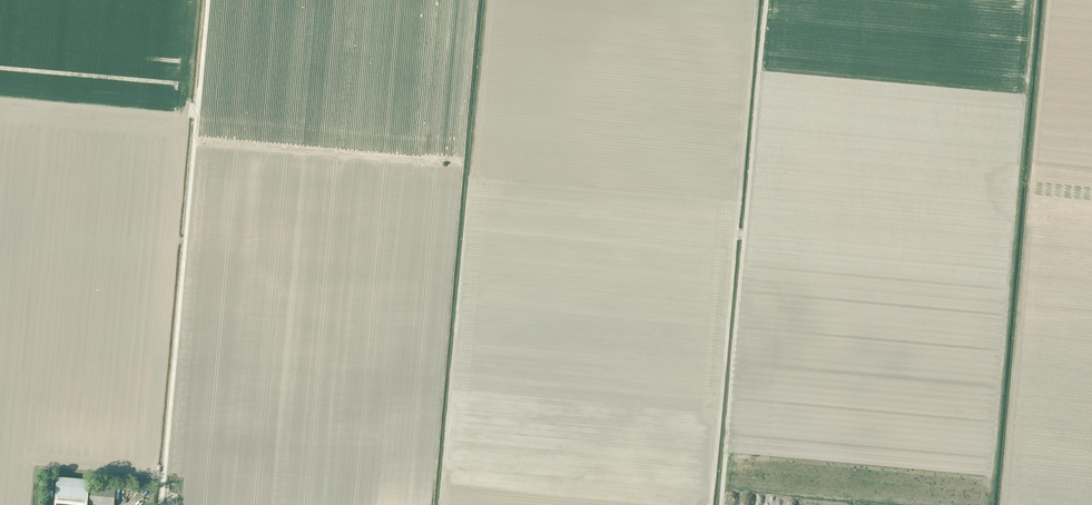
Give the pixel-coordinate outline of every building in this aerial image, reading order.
[(56,496),(88,499),(90,499),(90,504),(97,504),(115,504),(116,488),(91,486),(90,495),(89,495),(90,480),(58,477),(56,496)]
